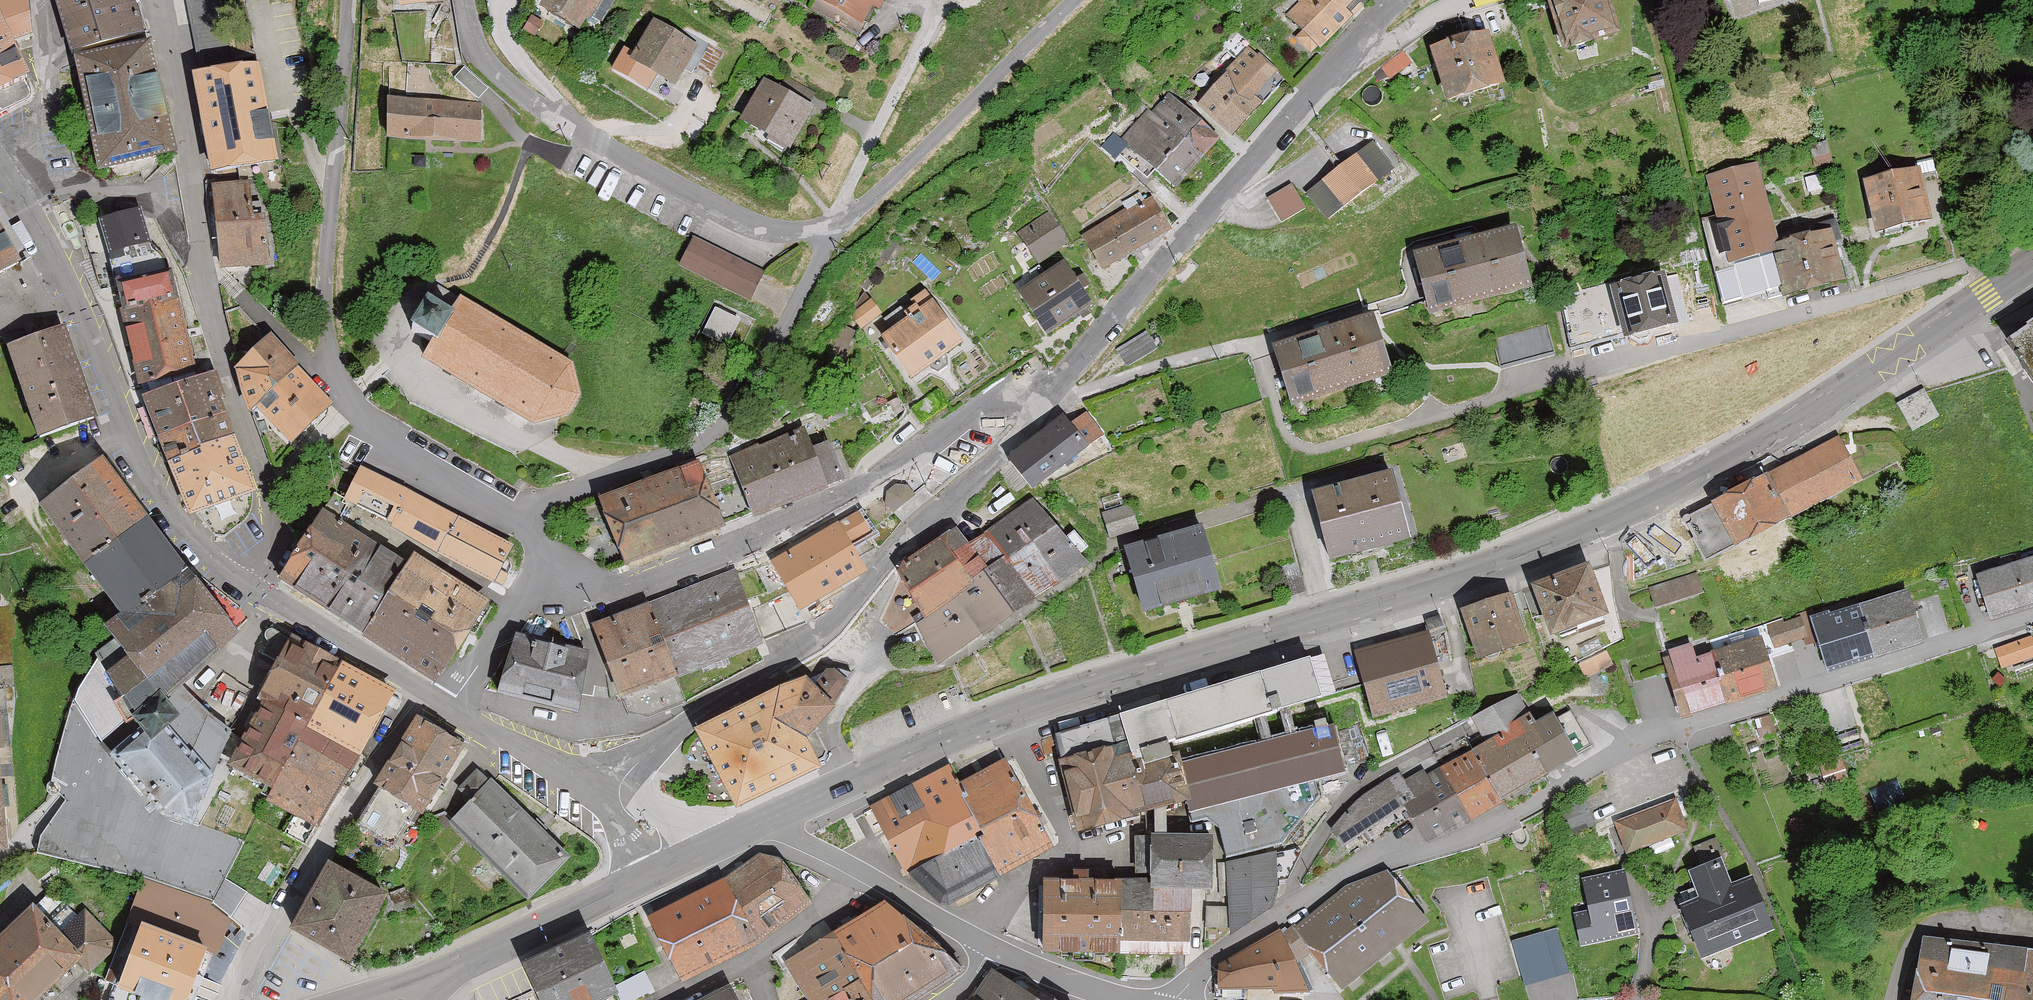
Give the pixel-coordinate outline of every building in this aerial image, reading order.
[(12,43),(31,36),(27,0),(0,0),(0,24),(12,43)] [(141,34),(132,0),(55,0),(70,54),(141,34)] [(201,72),(234,64),(223,0),(184,0),(201,72)] [(540,8),(579,32),(589,16),(600,22),(613,0),(544,0),(540,8)] [(809,9),(855,35),(872,7),(879,11),(885,0),(814,0),(809,9)] [(1316,45),(1320,48),(1368,0),(1300,0),(1284,16),(1301,32),(1296,38),(1310,51),(1316,45)] [(1621,35),(1610,0),(1544,0),(1561,54),(1621,35)] [(697,47),(653,22),(635,53),(626,48),(612,71),(648,91),(657,77),(677,89),(691,64),(688,62),(697,47)] [(30,77),(12,43),(0,24),(0,108),(32,92),(24,80),(30,77)] [(1448,105),(1504,89),(1488,34),(1432,50),(1448,105)] [(99,172),(174,154),(148,41),(73,59),(99,172)] [(1197,104),(1229,134),(1283,78),(1250,46),(1227,69),(1229,71),(1197,104)] [(213,173),(278,161),(260,65),(196,76),(213,173)] [(465,68),(455,78),(478,99),(487,89),(465,68)] [(779,90),(763,81),(740,121),(790,150),(813,110),(806,105),(813,93),(786,77),(779,90)] [(1120,141),(1173,189),(1218,139),(1170,95),(1151,115),(1147,111),(1120,141)] [(386,139),(481,142),(483,102),(388,98),(386,139)] [(1327,220),(1393,169),(1373,142),(1307,193),(1327,220)] [(1718,216),(1702,220),(1722,303),(1782,289),(1785,299),(1845,285),(1832,232),(1776,245),(1757,164),(1708,176),(1718,216)] [(1876,235),(1932,222),(1920,170),(1864,183),(1876,235)] [(219,267),(267,264),(263,215),(251,216),(249,182),(213,185),(219,267)] [(1281,220),(1303,207),(1289,185),(1268,198),(1281,220)] [(1101,270),(1168,230),(1149,197),(1082,236),(1101,270)] [(1038,263),(1071,241),(1050,211),(1017,232),(1038,263)] [(166,261),(147,243),(140,212),(101,220),(124,314),(178,302),(166,261)] [(22,265),(0,227),(0,278),(22,265)] [(1412,255),(1429,316),(1531,289),(1515,228),(1412,255)] [(762,273),(694,238),(679,267),(747,302),(762,273)] [(1046,335),(1091,304),(1063,263),(1018,294),(1046,335)] [(1625,334),(1626,339),(1678,326),(1666,275),(1614,288),(1625,334)] [(1625,334),(1614,288),(1612,283),(1558,296),(1571,348),(1625,334)] [(862,331),(883,317),(872,301),(851,315),(862,331)] [(151,381),(154,395),(175,387),(197,379),(178,302),(124,314),(121,315),(139,382),(151,381)] [(451,319),(429,306),(410,337),(431,350),(421,367),(535,433),(569,422),(580,402),(574,368),(461,302),(451,319)] [(962,344),(931,302),(881,338),(911,380),(962,344)] [(739,321),(716,309),(703,334),(719,343),(722,337),(728,340),(739,321)] [(1272,347),(1291,407),(1392,375),(1373,315),(1272,347)] [(2003,343),(2032,386),(2032,323),(2003,343)] [(1547,326),(1494,340),(1501,365),(1554,351),(1547,326)] [(96,419),(64,329),(7,349),(39,440),(96,419)] [(1126,364),(1155,348),(1146,332),(1117,349),(1126,364)] [(269,338),(240,366),(256,406),(292,443),(333,403),(269,338)] [(175,387),(193,429),(228,415),(213,373),(197,379),(175,387)] [(158,442),(193,429),(175,387),(154,395),(141,400),(158,442)] [(1914,430),(1937,416),(1921,390),(1898,404),(1914,430)] [(1009,460),(1034,490),(1103,433),(1086,413),(1072,424),(1064,415),(1009,460)] [(240,449),(228,415),(193,429),(158,442),(172,476),(204,463),(240,449)] [(754,517),(842,482),(826,443),(811,449),(803,428),(730,457),(742,487),(754,517)] [(1765,476),(1788,519),(1860,480),(1837,438),(1765,476)] [(204,463),(172,476),(195,514),(199,513),(218,535),(226,535),(250,510),(248,495),(256,491),(240,449),(204,463)] [(82,563),(143,511),(104,460),(40,508),(82,563)] [(615,537),(713,498),(699,464),(601,503),(615,537)] [(493,583),(513,546),(361,466),(344,499),(393,524),(390,529),(493,583)] [(1330,561),(1410,540),(1393,474),(1313,494),(1330,561)] [(1683,519),(1706,562),(1788,519),(1765,476),(1683,519)] [(904,522),(932,496),(921,484),(893,509),(904,522)] [(713,498),(725,529),(754,517),(742,487),(713,498)] [(615,537),(627,568),(725,529),(713,498),(615,537)] [(1086,564),(1031,498),(985,532),(987,534),(967,546),(1002,596),(1021,582),(1033,598),(1051,584),(1054,588),(1086,564)] [(1109,538),(1137,530),(1131,505),(1102,513),(1109,538)] [(121,615),(185,566),(143,511),(82,563),(121,615)] [(408,565),(325,511),(280,581),(364,634),(408,565)] [(859,513),(840,523),(851,545),(871,534),(859,513)] [(840,523),(771,559),(787,589),(856,553),(851,545),(840,523)] [(1125,550),(1143,613),(1221,590),(1202,527),(1125,550)] [(983,636),(1033,598),(1021,582),(1002,596),(967,546),(955,528),(940,539),(973,589),(960,597),(981,633),(983,636)] [(901,579),(926,618),(960,597),(973,589),(940,539),(915,560),(901,579)] [(866,573),(856,553),(787,589),(789,592),(798,609),(866,573)] [(9,635),(16,635),(10,555),(0,556),(0,636),(9,635)] [(414,556),(408,565),(364,634),(362,637),(436,684),(488,603),(414,556)] [(1976,576),(1990,619),(2032,605),(2032,559),(1976,576)] [(152,739),(169,724),(161,716),(186,693),(182,689),(179,686),(236,634),(185,566),(121,615),(104,628),(113,640),(95,652),(123,691),(111,702),(131,726),(135,724),(138,727),(141,731),(152,739)] [(1588,566),(1534,586),(1551,634),(1606,614),(1588,566)] [(647,605),(662,644),(750,611),(736,572),(647,605)] [(1656,607),(1699,592),(1693,574),(1649,589),(1656,607)] [(798,609),(789,592),(754,610),(764,638),(805,624),(798,609)] [(1907,592),(1861,607),(1877,655),(1922,640),(1907,592)] [(1510,593),(1462,611),(1480,659),(1528,642),(1510,593)] [(936,663),(981,633),(960,597),(926,618),(917,624),(936,663)] [(592,625),(619,696),(623,695),(629,712),(633,722),(652,715),(684,704),(674,677),(662,644),(647,605),(592,625)] [(1816,635),(1828,671),(1877,655),(1861,607),(1831,617),(1829,612),(1810,618),(1816,635)] [(750,611),(662,644),(674,677),(763,644),(750,611)] [(1810,618),(1809,612),(1759,628),(1768,657),(1792,650),(1790,643),(1816,635),(1810,618)] [(1711,644),(1730,703),(1778,687),(1768,657),(1759,628),(1711,644)] [(262,702),(308,727),(341,666),(276,631),(271,630),(267,633),(266,637),(267,640),(270,643),(264,654),(277,661),(257,699),(262,702)] [(1446,697),(1427,632),(1354,653),(1373,718),(1446,697)] [(9,635),(0,636),(0,740),(10,739),(15,701),(9,635)] [(591,654),(517,635),(502,695),(576,714),(591,654)] [(1996,651),(2002,669),(2032,658),(2032,640),(2032,639),(1996,651)] [(1660,652),(1682,718),(1730,703),(1711,644),(1694,649),(1692,642),(1660,652)] [(1324,653),(1105,717),(1111,739),(1124,736),(1132,763),(1170,753),(1167,739),(1335,689),(1324,653)] [(308,727),(357,753),(390,693),(341,666),(308,727)] [(814,690),(832,707),(846,683),(828,667),(814,690)] [(776,690),(697,730),(736,809),(818,768),(805,740),(834,710),(832,707),(814,690),(805,681),(776,690)] [(110,758),(160,814),(190,825),(230,732),(186,693),(161,716),(169,724),(152,739),(141,731),(110,758)] [(1487,742),(1473,750),(1503,800),(1576,757),(1574,755),(1591,745),(1570,710),(1555,719),(1552,714),(1536,724),(1517,693),(1473,719),(1487,742)] [(1864,719),(1854,693),(1826,704),(1835,729),(1864,719)] [(227,765),(273,790),(308,727),(262,702),(227,765)] [(1111,739),(1105,717),(1055,731),(1063,761),(1059,762),(1079,833),(1192,802),(1183,767),(1178,750),(1170,753),(1132,763),(1124,736),(1111,739)] [(378,789),(413,810),(421,815),(463,744),(420,719),(378,789)] [(357,753),(308,727),(273,790),(268,801),(317,827),(357,753)] [(1355,728),(1183,767),(1192,802),(1197,820),(1207,818),(1221,830),(1227,857),(1279,843),(1316,797),(1311,772),(1361,760),(1355,728)] [(0,740),(0,850),(7,850),(4,825),(17,824),(10,739),(0,740)] [(1443,768),(1473,818),(1503,800),(1473,750),(1443,768)] [(1828,787),(1850,779),(1841,753),(1819,761),(1828,787)] [(1019,785),(1005,759),(959,783),(972,809),(1019,785)] [(927,819),(945,853),(984,833),(972,809),(959,783),(949,766),(910,786),(927,819)] [(571,856),(491,777),(489,780),(477,768),(458,787),(471,800),(450,821),(528,899),(571,856)] [(1423,771),(1405,782),(1400,773),(1353,804),(1344,812),(1332,828),(1342,846),(1362,834),(1367,843),(1411,817),(1428,845),(1473,818),(1443,768),(1427,778),(1423,771)] [(1036,817),(1019,785),(972,809),(984,833),(989,842),(1036,817)] [(927,819),(910,786),(871,806),(888,840),(927,819)] [(393,845),(413,810),(378,789),(357,824),(393,845)] [(1569,836),(1594,825),(1583,798),(1557,809),(1569,836)] [(1627,851),(1687,830),(1676,799),(1616,821),(1627,851)] [(1052,848),(1036,817),(989,842),(1005,872),(1052,848)] [(927,819),(888,840),(906,874),(945,853),(927,819)] [(989,842),(984,833),(945,853),(906,874),(915,876),(930,891),(942,903),(948,902),(1005,872),(989,842)] [(1149,887),(1189,888),(1212,888),(1213,837),(1137,836),(1137,873),(1150,873),(1150,880),(1149,887)] [(1701,958),(1773,929),(1752,877),(1731,885),(1721,860),(1723,859),(1715,838),(1694,846),(1702,866),(1690,870),(1697,886),(1682,892),(1687,904),(1680,906),(1701,958)] [(1291,875),(1301,848),(1231,861),(1230,933),(1274,905),(1276,896),(1276,885),(1286,879),(1291,875)] [(758,941),(812,903),(780,858),(758,855),(725,878),(741,909),(758,941)] [(389,893),(328,859),(289,929),(350,964),(389,893)] [(1042,952),(1118,953),(1119,907),(1119,879),(1105,879),(1105,867),(1073,867),(1073,880),(1043,879),(1042,952)] [(1625,873),(1580,882),(1587,913),(1573,916),(1581,951),(1641,939),(1625,873)] [(1404,891),(1390,874),(1348,894),(1295,926),(1312,951),(1404,891)] [(160,999),(189,999),(208,950),(217,953),(230,918),(209,905),(211,902),(144,877),(105,979),(116,983),(160,999)] [(664,950),(741,909),(725,878),(647,919),(664,950)] [(1119,879),(1119,907),(1189,908),(1189,888),(1149,887),(1150,880),(1119,879)] [(0,936),(0,999),(38,999),(79,960),(89,971),(118,943),(85,909),(78,916),(53,890),(35,907),(32,904),(0,936)] [(1427,920),(1404,891),(1312,951),(1341,988),(1427,920)] [(896,951),(924,935),(883,905),(837,930),(861,971),(896,951)] [(1189,908),(1119,907),(1118,953),(1118,955),(1188,956),(1189,908)] [(758,941),(741,909),(664,950),(681,982),(758,941)] [(1312,951),(1295,926),(1218,975),(1295,964),(1312,951)] [(837,930),(786,960),(810,999),(815,999),(845,983),(855,999),(878,999),(861,971),(837,930)] [(924,935),(896,951),(923,995),(965,970),(924,935)] [(1922,936),(1914,999),(2032,999),(2032,949),(1922,936)] [(1535,942),(1514,950),(1526,985),(1547,978),(1535,942)] [(591,943),(522,975),(538,999),(642,999),(655,993),(644,972),(614,988),(591,943)] [(896,951),(861,971),(878,999),(914,999),(923,995),(896,951)] [(1308,992),(1295,964),(1218,975),(1218,988),(1274,987),(1274,992),(1308,992)] [(995,972),(973,999),(1037,999),(995,972)] [(116,983),(109,999),(160,999),(116,983)] [(845,983),(815,999),(855,999),(845,983)] [(730,986),(701,999),(737,999),(730,986)]
